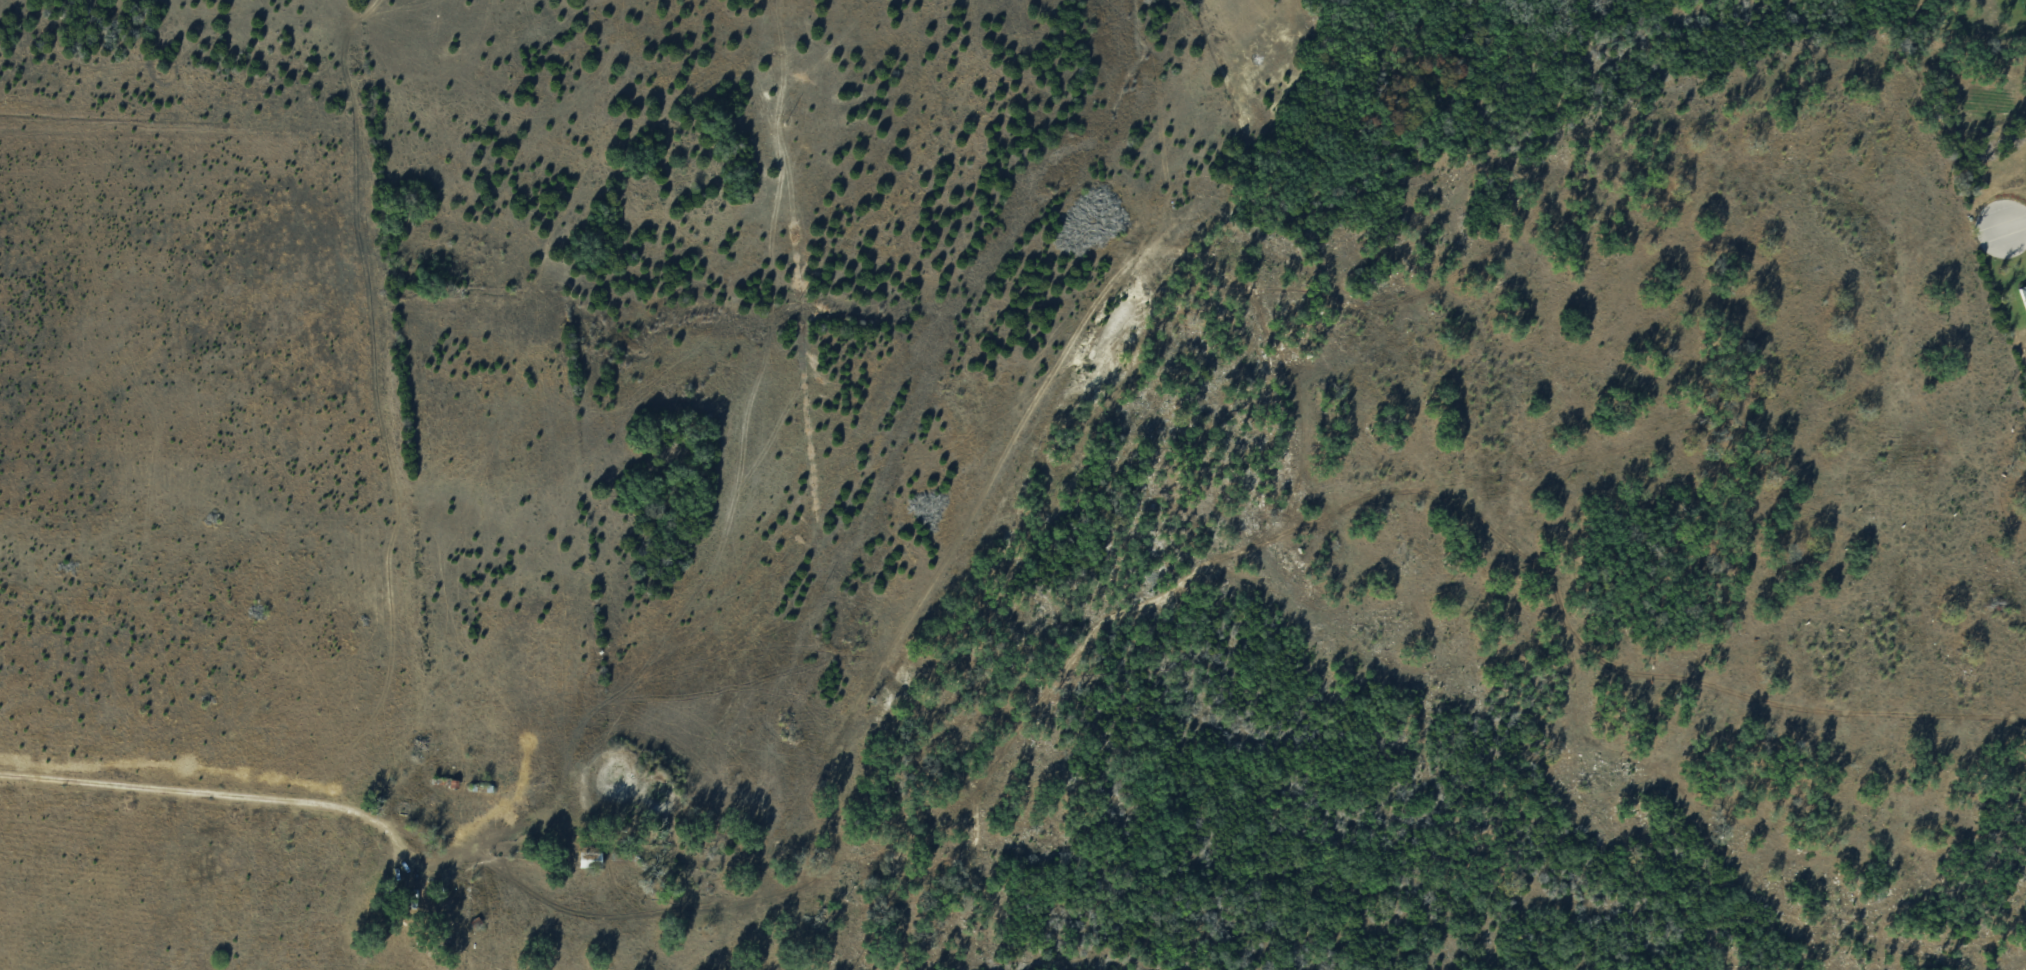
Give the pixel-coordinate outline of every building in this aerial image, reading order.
[(2025,311),(2025,283),(2018,286),(2025,311)]
